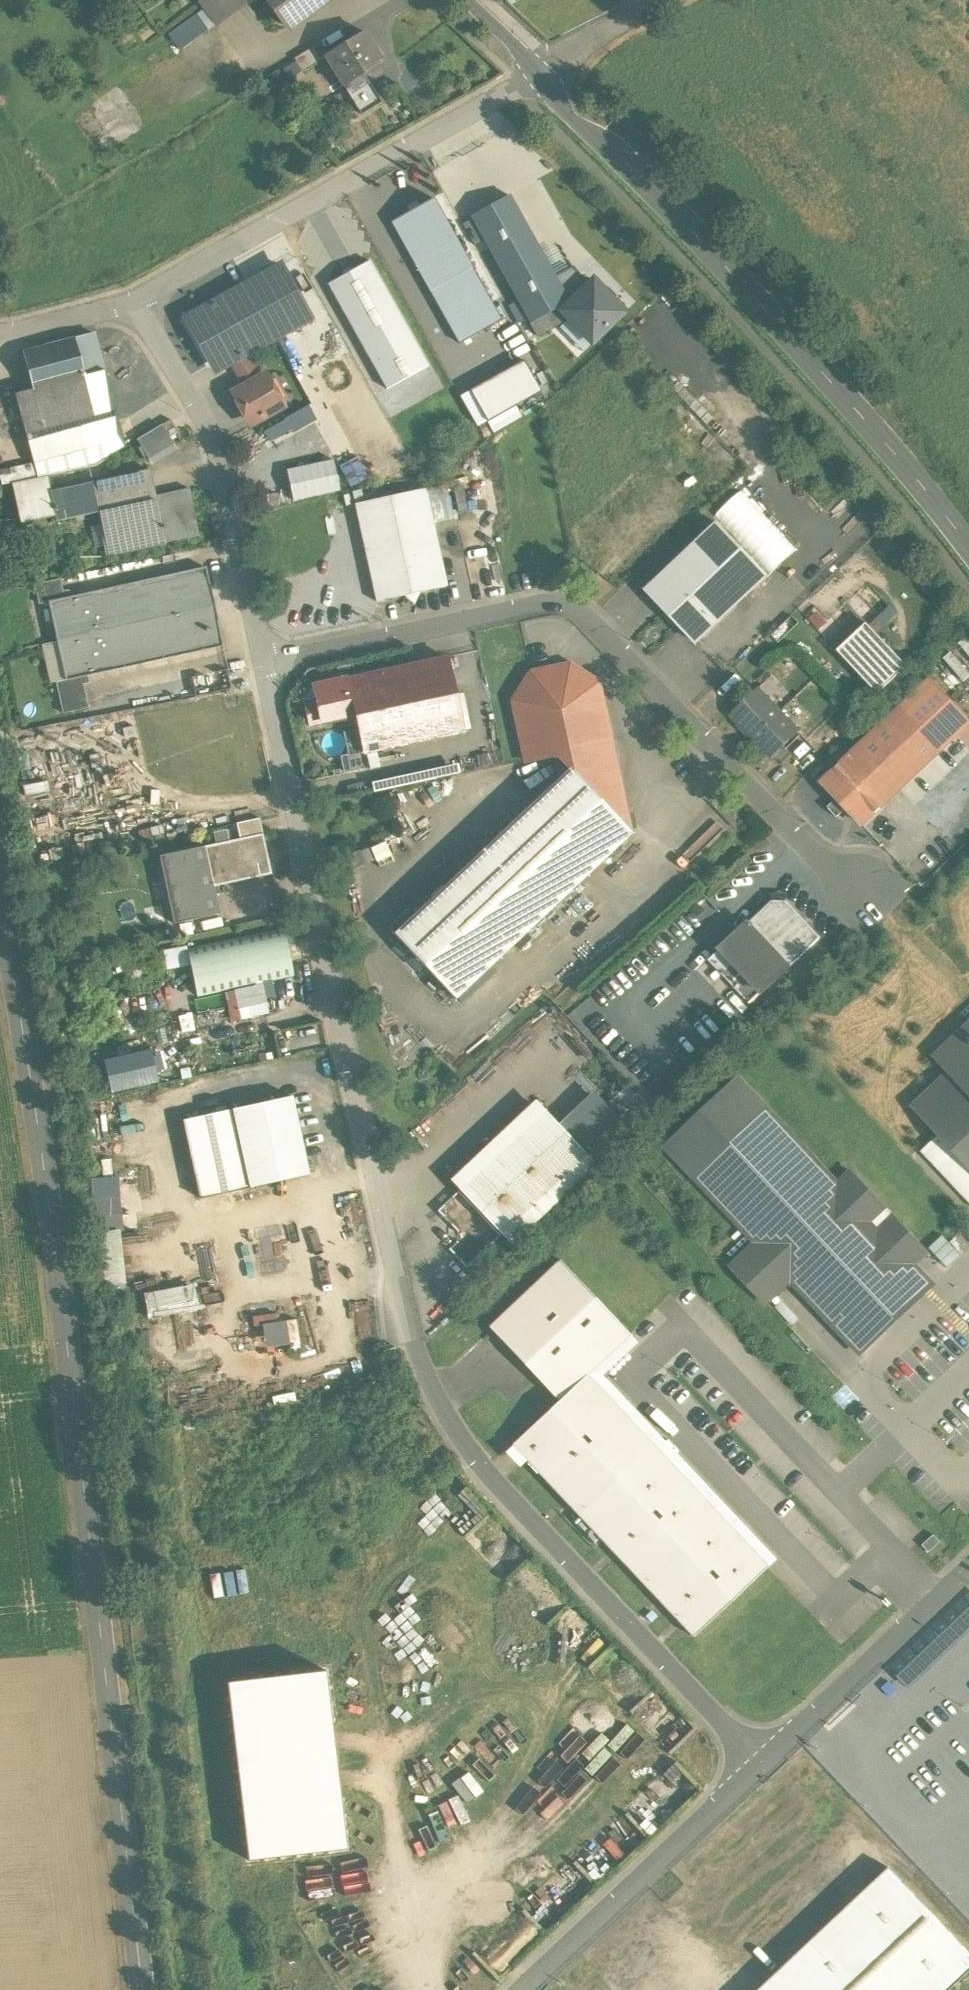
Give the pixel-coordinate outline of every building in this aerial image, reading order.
[(199,1),(205,9),(215,23),(243,3),(241,0),(200,0),(199,1)] [(289,25),(322,0),(271,0),(289,25)] [(205,9),(169,36),(180,50),(215,23),(205,9)] [(363,31),(324,56),(343,86),(362,74),(382,61),(363,31)] [(313,47),(294,58),(296,61),(302,71),(320,59),(313,47)] [(296,61),(285,68),(291,78),(302,71),(296,61)] [(362,74),(343,86),(361,115),(380,102),(362,74)] [(555,276),(511,195),(472,216),(530,323),(569,302),(555,276)] [(502,321),(434,197),(391,221),(459,344),(502,321)] [(428,366),(369,261),(355,268),(354,275),(348,278),(341,276),(328,284),(386,389),(428,366)] [(281,263),(211,303),(194,313),(191,324),(212,361),(223,364),(229,361),(251,349),(310,315),(281,263)] [(572,267),(555,276),(569,302),(588,284),(572,267)] [(569,302),(562,311),(568,318),(591,342),(623,312),(592,281),(588,284),(569,302)] [(491,300),(499,315),(509,310),(501,295),(491,300)] [(530,323),(537,336),(568,318),(562,311),(569,302),(530,323)] [(94,334),(74,339),(84,376),(104,370),(94,334)] [(74,339),(22,353),(32,389),(32,390),(84,376),(74,339)] [(251,349),(229,361),(244,385),(262,375),(265,373),(251,349)] [(523,361),(471,390),(487,420),(540,391),(523,361)] [(244,385),(234,391),(231,393),(248,422),(279,405),(262,375),(244,385)] [(84,376),(32,390),(32,389),(15,394),(25,433),(77,419),(95,414),(84,376)] [(77,419),(25,433),(33,463),(85,448),(77,419)] [(170,419),(161,425),(168,437),(177,432),(170,419)] [(161,425),(137,440),(149,459),(173,445),(168,437),(161,425)] [(150,470),(91,483),(91,485),(96,505),(103,542),(162,530),(155,496),(150,470)] [(47,475),(11,483),(20,523),(55,516),(55,513),(51,493),(47,475)] [(91,485),(60,491),(65,511),(88,506),(88,507),(96,505),(91,485)] [(425,488),(355,504),(376,601),(383,600),(391,601),(397,597),(426,591),(433,592),(439,588),(446,586),(425,488)] [(189,489),(155,496),(162,530),(164,543),(198,536),(189,489)] [(60,491),(51,493),(55,513),(64,511),(60,491)] [(717,522),(646,589),(697,643),(768,576),(717,522)] [(162,530),(103,542),(106,555),(164,543),(162,530)] [(206,568),(97,592),(115,670),(223,646),(206,568)] [(60,579),(34,584),(38,604),(49,602),(64,599),(60,579)] [(64,599),(49,602),(66,681),(81,677),(115,670),(97,592),(64,599)] [(907,666),(866,623),(837,650),(878,693),(907,666)] [(448,658),(348,680),(355,714),(364,752),(463,730),(448,658)] [(569,664),(530,672),(512,701),(525,761),(556,755),(569,768),(630,833),(631,833),(598,682),(569,664)] [(66,681),(55,683),(62,713),(88,708),(81,677),(66,681)] [(348,680),(314,687),(317,702),(322,721),(355,714),(348,680)] [(799,730),(758,689),(731,715),(771,757),(799,730)] [(957,736),(915,693),(901,706),(942,750),(957,736)] [(317,702),(306,704),(310,724),(322,721),(317,702)] [(901,706),(821,781),(837,798),(846,808),(862,825),(942,750),(901,706)] [(569,768),(394,933),(455,998),(631,833),(630,833),(569,768)] [(846,808),(837,798),(827,807),(837,817),(846,808)] [(259,818),(236,823),(239,838),(263,833),(259,818)] [(235,822),(212,825),(214,840),(237,837),(235,822)] [(239,838),(204,846),(213,886),(271,874),(263,833),(239,838)] [(204,846),(159,856),(174,923),(219,914),(213,886),(204,846)] [(785,901),(772,900),(720,949),(762,992),(820,938),(785,901)] [(283,927),(186,948),(197,997),(294,976),(283,927)] [(762,992),(720,949),(709,960),(750,1003),(762,992)] [(934,1057),(949,1073),(913,1107),(939,1134),(921,1151),(968,1202),(968,1024),(934,1057)] [(152,1050),(104,1057),(108,1088),(156,1082),(152,1050)] [(561,1090),(544,1072),(534,1080),(544,1091),(535,1100),(552,1118),(561,1109),(551,1098),(561,1090)] [(861,1362),(939,1288),(924,1271),(936,1259),(847,1163),(832,1175),(740,1075),(662,1146),(750,1244),(726,1266),(768,1310),(789,1290),(861,1362)] [(270,1096),(266,1102),(183,1121),(200,1198),(307,1173),(290,1097),(276,1100),(270,1096)] [(544,1110),(459,1189),(501,1234),(525,1213),(532,1206),(539,1199),(544,1195),(564,1175),(586,1154),(544,1110)] [(564,1175),(544,1195),(552,1203),(572,1184),(564,1175)] [(544,1205),(539,1199),(532,1206),(537,1211),(544,1205)] [(537,1211),(532,1206),(525,1213),(533,1222),(540,1215),(537,1211)] [(124,1288),(119,1237),(96,1239),(101,1290),(124,1288)] [(628,1419),(615,1404),(615,1403),(614,1404),(601,1389),(601,1388),(600,1389),(587,1375),(588,1375),(587,1374),(588,1373),(589,1373),(589,1372),(603,1359),(604,1359),(604,1358),(618,1345),(619,1345),(618,1344),(628,1335),(629,1335),(630,1334),(629,1333),(628,1334),(615,1320),(616,1319),(615,1318),(615,1319),(601,1305),(602,1304),(601,1304),(587,1290),(588,1290),(587,1289),(587,1290),(574,1276),(574,1275),(573,1274),(573,1275),(560,1261),(560,1260),(549,1270),(548,1270),(547,1270),(548,1271),(534,1284),(533,1284),(533,1285),(519,1298),(518,1297),(518,1298),(518,1299),(504,1312),(503,1312),(504,1313),(489,1327),(490,1328),(490,1327),(503,1341),(503,1342),(517,1356),(517,1357),(517,1356),(531,1371),(530,1371),(531,1371),(545,1385),(544,1386),(545,1386),(558,1399),(558,1400),(542,1416),(541,1415),(541,1416),(527,1429),(526,1429),(527,1430),(513,1443),(512,1443),(512,1444),(513,1444),(512,1445),(513,1446),(513,1445),(526,1459),(525,1459),(526,1460),(527,1459),(540,1474),(540,1475),(541,1474),(554,1489),(554,1490),(555,1489),(568,1504),(568,1505),(569,1504),(583,1519),(582,1519),(583,1520),(583,1519),(597,1534),(596,1534),(597,1535),(597,1534),(611,1549),(610,1549),(611,1550),(611,1549),(625,1564),(624,1564),(625,1565),(626,1564),(639,1579),(639,1580),(640,1579),(653,1594),(653,1595),(654,1594),(668,1609),(667,1609),(667,1610),(668,1609),(682,1624),(681,1624),(682,1625),(682,1624),(692,1635),(691,1635),(692,1636),(693,1635),(693,1636),(694,1636),(694,1635),(708,1622),(708,1623),(709,1622),(708,1622),(723,1608),(723,1609),(723,1608),(738,1594),(738,1595),(738,1594),(752,1581),(753,1581),(753,1580),(767,1567),(767,1566),(767,1565),(767,1564),(766,1565),(756,1555),(757,1554),(756,1553),(756,1554),(742,1540),(743,1539),(742,1538),(742,1539),(728,1525),(729,1524),(728,1523),(727,1524),(714,1509),(714,1508),(713,1509),(700,1495),(700,1494),(700,1493),(699,1494),(685,1480),(686,1479),(686,1478),(685,1479),(671,1465),(672,1464),(671,1463),(671,1464),(657,1450),(658,1449),(657,1448),(657,1449),(643,1434),(644,1434),(643,1433),(642,1434),(629,1419),(629,1418),(628,1419)] [(196,1285),(145,1288),(147,1313),(197,1310),(196,1285)] [(265,1347),(299,1341),(295,1316),(261,1322),(265,1347)] [(933,1534),(922,1545),(929,1552),(940,1542),(933,1534)] [(347,1851),(326,1670),(229,1682),(250,1862),(347,1851)] [(755,1989),(946,1989),(968,1968),(968,1954),(887,1866),(755,1989)]
